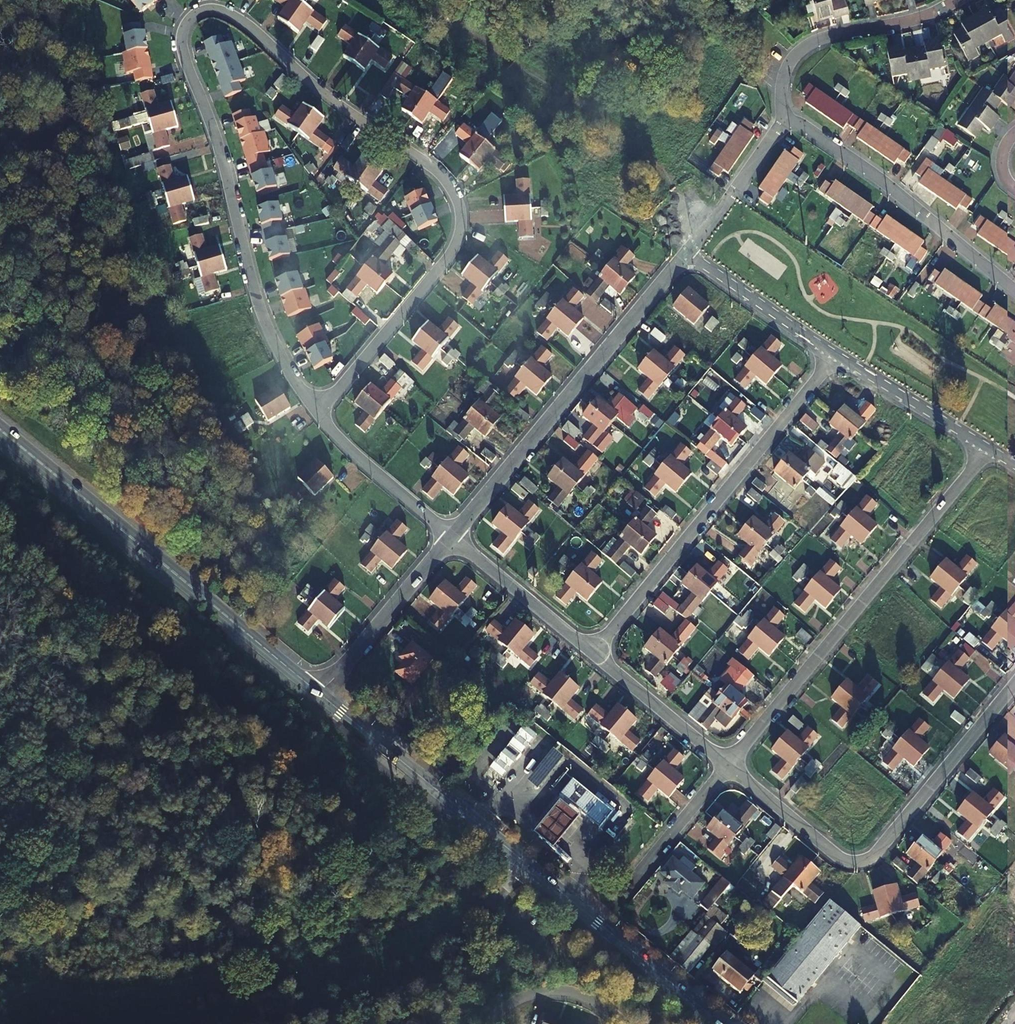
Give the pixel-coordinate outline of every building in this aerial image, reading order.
[(152,0),(131,0),(138,10),(152,0)] [(289,27),(306,6),(297,0),(277,0),(288,9),(279,20),(289,27)] [(815,21),(830,17),(831,18),(846,14),(842,0),(809,0),(815,21)] [(327,22),(306,6),(289,27),(298,33),(306,23),(318,32),(327,22)] [(984,12),(971,19),(984,42),(996,36),(1000,43),(1010,37),(996,11),(986,16),(984,12)] [(113,16),(119,48),(145,43),(142,28),(128,31),(125,14),(113,16)] [(345,58),(355,65),(370,43),(349,27),(351,23),(346,19),(344,21),(342,20),(333,32),(353,47),(345,58)] [(971,49),(984,42),(971,19),(958,26),(960,29),(949,35),(963,62),(974,56),(971,49)] [(371,33),(375,36),(380,30),(373,25),(370,28),(373,30),(371,33)] [(387,35),(380,30),(375,36),(380,40),(382,38),(384,39),(387,35)] [(733,33),(721,39),(726,49),(738,43),(733,33)] [(311,47),(317,50),(324,39),(318,36),(311,47)] [(100,41),(102,51),(111,49),(110,43),(106,44),(106,40),(100,41)] [(318,51),(324,55),(331,44),(325,40),(318,51)] [(921,48),(910,50),(915,80),(927,77),(925,70),(941,67),(936,40),(920,43),(921,48)] [(146,52),(145,43),(119,48),(121,63),(116,65),(118,74),(127,72),(128,77),(131,77),(131,75),(135,74),(134,71),(136,71),(133,54),(146,52)] [(392,60),(370,43),(355,65),(364,71),(372,61),(385,71),(392,60)] [(905,81),(915,80),(910,50),(900,52),(899,47),(883,51),(889,76),(904,74),(905,81)] [(112,55),(111,49),(102,51),(103,59),(109,58),(109,55),(112,55)] [(236,54),(227,61),(242,82),(265,66),(257,55),(244,65),(236,54)] [(227,61),(216,68),(224,80),(212,88),(220,99),(242,82),(227,61)] [(402,112),(411,118),(425,96),(402,80),(409,70),(400,65),(380,96),(386,100),(393,90),(409,100),(402,112)] [(1008,85),(1003,82),(990,100),(983,95),(958,131),(974,143),(982,131),(989,136),(994,129),(998,123),(991,118),(1000,106),(1007,111),(1014,100),(1014,76),(1008,85)] [(156,85),(159,93),(172,89),(170,81),(156,85)] [(443,85),(435,81),(430,89),(436,92),(437,89),(439,91),(443,85)] [(820,87),(828,94),(832,89),(824,82),(820,87)] [(803,104),(821,117),(832,102),(807,84),(800,94),(807,99),(803,104)] [(274,97),(273,95),(274,93),(270,91),(265,97),(271,102),(274,97)] [(144,105),(150,125),(174,117),(170,105),(158,109),(153,94),(136,99),(138,107),(144,105)] [(449,112),(425,96),(411,118),(422,124),(429,113),(443,121),(449,112)] [(263,111),(253,97),(248,99),(249,101),(247,103),(254,113),(257,111),(258,113),(263,111)] [(844,103),(852,109),(856,104),(847,97),(844,103)] [(844,125),(849,129),(856,119),(832,102),(821,117),(840,130),(844,125)] [(273,103),(266,114),(274,125),(276,121),(300,137),(315,113),(303,106),(295,117),(273,103)] [(699,116),(707,122),(715,112),(707,106),(699,116)] [(323,119),(315,113),(300,137),(322,152),(327,145),(334,149),(337,144),(316,131),(323,119)] [(752,115),(729,146),(743,156),(761,132),(756,128),(761,122),(752,115)] [(231,121),(233,128),(248,124),(245,116),(231,121)] [(178,129),(174,117),(150,125),(159,151),(170,147),(165,132),(178,129)] [(131,120),(134,130),(142,127),(140,121),(138,122),(137,119),(131,120)] [(853,139),(871,153),(882,137),(856,119),(849,129),(856,134),(853,139)] [(939,123),(923,144),(930,149),(940,135),(953,144),(957,138),(953,135),(954,133),(939,123)] [(486,133),(490,136),(495,129),(489,124),(485,128),(488,130),(486,133)] [(460,156),(469,163),(485,143),(463,126),(455,136),(468,146),(460,156)] [(503,134),(495,129),(490,136),(496,139),(498,137),(500,139),(503,134)] [(342,130),(335,141),(341,145),(348,134),(342,130)] [(893,137),(904,145),(908,138),(898,131),(893,137)] [(349,134),(342,146),(348,150),(355,138),(349,134)] [(715,149),(721,140),(715,135),(708,144),(715,149)] [(248,159),(251,171),(275,165),(268,137),(257,140),(261,156),(248,159)] [(908,155),(882,137),(871,153),(890,166),(894,161),(901,166),(908,155)] [(508,159),(485,143),(469,163),(478,171),(487,160),(500,170),(508,159)] [(728,175),(743,156),(729,146),(710,171),(719,177),(723,171),(728,175)] [(785,152),(772,172),(786,181),(804,156),(794,149),(790,155),(785,152)] [(128,168),(154,164),(152,155),(127,159),(128,168)] [(924,156),(913,171),(920,176),(917,181),(935,194),(940,186),(945,180),(927,167),(931,161),(924,156)] [(334,170),(358,187),(372,166),(363,160),(355,170),(341,161),(334,170)] [(283,190),(275,165),(251,171),(254,182),(267,178),(271,194),(283,190)] [(310,165),(305,168),(310,175),(317,170),(314,166),(312,168),(310,165)] [(381,173),(372,166),(358,187),(380,203),(387,193),(373,183),(381,173)] [(159,171),(167,197),(191,190),(188,179),(175,182),(171,167),(159,171)] [(303,180),(310,175),(305,168),(300,172),(302,174),(299,176),(303,180)] [(769,207),(786,181),(772,172),(760,189),(765,193),(760,200),(769,207)] [(505,199),(504,213),(530,212),(530,183),(526,183),(526,174),(518,173),(518,199),(505,199)] [(825,184),(851,203),(861,189),(841,175),(837,180),(832,176),(825,184)] [(397,193),(405,182),(398,177),(390,187),(397,193)] [(967,195),(945,180),(940,186),(935,194),(954,208),(958,202),(965,207),(977,190),(972,187),(967,195)] [(338,184),(333,181),(332,182),(330,181),(326,185),(334,191),(338,184)] [(878,202),(861,189),(851,203),(876,221),(882,212),(874,207),(878,202)] [(194,201),(191,190),(167,197),(175,224),(187,221),(182,205),(194,201)] [(148,193),(151,202),(160,199),(158,193),(155,194),(154,191),(148,193)] [(161,204),(160,199),(151,202),(154,210),(160,208),(159,205),(161,204)] [(538,206),(538,212),(547,212),(547,203),(541,203),(541,206),(538,206)] [(373,213),(371,211),(372,209),(367,205),(362,211),(370,217),(373,213)] [(275,215),(272,208),(259,213),(262,220),(275,215)] [(828,221),(840,229),(847,218),(835,210),(828,221)] [(530,238),(530,212),(504,213),(504,223),(519,223),(519,238),(530,238)] [(889,218),(882,212),(876,221),(901,239),(910,226),(893,213),(889,218)] [(976,232),(995,246),(1005,233),(980,214),(973,222),(980,227),(976,232)] [(195,226),(210,223),(208,215),(193,218),(195,226)] [(282,241),(286,252),(310,243),(300,217),(289,221),(294,237),(282,241)] [(205,225),(207,232),(221,229),(219,222),(205,225)] [(391,238),(365,269),(385,286),(393,276),(383,267),(393,255),(399,260),(406,251),(400,245),(406,238),(390,224),(383,231),(391,238)] [(930,240),(910,226),(901,239),(926,258),(932,249),(926,245),(930,240)] [(316,234),(318,240),(326,237),(323,229),(318,231),(319,233),(316,234)] [(1005,233),(995,246),(1012,260),(1014,256),(1014,241),(1005,233)] [(193,236),(198,264),(223,259),(221,248),(207,251),(204,234),(193,236)] [(329,245),(326,237),(318,240),(320,246),(323,244),(324,247),(329,245)] [(320,269),(310,243),(286,252),(290,262),(302,258),(308,273),(320,269)] [(620,256),(608,270),(627,287),(635,277),(626,269),(635,258),(623,247),(618,254),(620,256)] [(898,256),(906,262),(911,256),(903,249),(898,256)] [(599,251),(593,258),(599,263),(604,258),(602,256),(603,254),(599,251)] [(478,257),(470,267),(490,284),(508,262),(499,255),(489,266),(478,257)] [(180,258),(182,267),(190,266),(189,260),(186,261),(186,257),(180,258)] [(599,263),(593,258),(592,258),(588,263),(592,267),(594,265),(596,267),(599,263)] [(226,271),(223,259),(198,264),(203,293),(215,291),(212,274),(226,271)] [(406,265),(417,275),(422,269),(411,259),(406,265)] [(191,271),(190,266),(182,267),(183,276),(189,275),(189,272),(191,271)] [(479,297),(490,284),(470,267),(462,276),(473,285),(463,297),(464,299),(461,303),(467,308),(471,304),(477,309),(483,301),(479,297)] [(934,276),(958,295),(968,282),(950,268),(947,272),(940,267),(934,276)] [(378,295),(385,286),(365,269),(364,271),(341,296),(351,305),(367,286),(378,295)] [(620,296),(627,287),(608,270),(590,292),(599,300),(610,287),(620,296)] [(298,278),(277,280),(279,293),(299,290),(298,278)] [(917,287),(926,293),(930,288),(921,281),(917,287)] [(964,324),(970,329),(981,313),(988,304),(982,300),(985,295),(968,282),(958,295),(976,309),(964,324)] [(501,286),(497,290),(504,295),(509,289),(505,285),(503,287),(501,286)] [(689,290),(682,298),(702,315),(709,320),(711,317),(705,312),(720,294),(710,287),(700,299),(689,290)] [(498,302),(504,295),(497,290),(493,295),(495,297),(494,298),(498,302)] [(223,301),(234,297),(231,291),(220,295),(223,301)] [(573,292),(556,312),(576,328),(583,319),(573,310),(582,299),(573,292)] [(549,294),(543,302),(549,307),(554,302),(551,299),(553,297),(549,294)] [(447,312),(451,307),(441,297),(436,302),(447,312)] [(683,338),(702,315),(682,298),(674,308),(684,317),(674,330),(683,338)] [(546,311),(549,307),(543,302),(538,308),(541,310),(543,309),(546,311)] [(988,304),(981,313),(1007,332),(1014,320),(1014,318),(998,305),(995,310),(988,304)] [(568,338),(576,328),(556,312),(538,333),(547,341),(557,329),(568,338)] [(595,317),(605,326),(610,320),(600,312),(595,317)] [(469,316),(466,320),(474,328),(478,324),(469,316)] [(712,317),(711,317),(709,320),(715,326),(721,319),(716,316),(714,318),(712,317)] [(709,333),(715,326),(709,320),(704,325),(706,327),(704,329),(709,333)] [(1007,332),(1014,338),(1014,320),(1007,332)] [(428,324),(420,333),(440,350),(458,329),(449,322),(439,333),(428,324)] [(669,336),(659,327),(654,333),(665,342),(669,336)] [(299,336),(312,369),(331,362),(317,329),(299,336)] [(414,380),(440,350),(420,333),(411,343),(421,352),(404,372),(414,380)] [(774,334),(754,359),(774,376),(781,367),(770,358),(784,342),(774,334)] [(654,353),(646,362),(667,379),(685,358),(684,356),(687,352),(679,344),(665,361),(654,353)] [(537,355),(524,370),(544,387),(552,377),(541,368),(551,357),(537,346),(533,351),(537,355)] [(396,357),(385,348),(381,353),(392,361),(396,357)] [(392,361),(381,353),(375,360),(385,369),(392,361)] [(517,353),(511,360),(517,365),(521,361),(519,359),(521,357),(517,353)] [(452,361),(446,356),(442,360),(444,362),(443,364),(447,367),(452,361)] [(238,371),(233,359),(223,364),(228,376),(238,371)] [(766,386),(774,376),(754,359),(736,382),(745,390),(756,377),(766,386)] [(514,370),(517,365),(511,360),(505,367),(509,371),(511,368),(514,370)] [(561,360),(556,366),(567,375),(572,369),(561,360)] [(649,400),(667,379),(646,362),(639,371),(650,380),(640,392),(649,400)] [(536,396),(544,387),(524,370),(506,391),(516,399),(526,387),(536,396)] [(362,395),(382,412),(409,380),(401,372),(381,394),(371,385),(362,395)] [(678,379),(674,385),(681,390),(687,383),(682,379),(680,381),(678,379)] [(499,380),(494,386),(501,392),(506,387),(499,380)] [(675,397),(681,390),(674,385),(670,389),(672,391),(670,393),(675,397)] [(290,410),(277,389),(255,403),(268,424),(290,410)] [(492,391),(474,412),(493,429),(501,420),(491,411),(501,399),(492,391)] [(382,412),(362,395),(355,404),(365,413),(347,433),(357,442),(382,412)] [(599,400),(591,409),(612,425),(629,404),(619,396),(609,408),(599,400)] [(754,397),(750,402),(762,412),(767,407),(754,397)] [(845,407),(837,417),(858,434),(883,404),(873,397),(856,416),(845,407)] [(737,400),(719,422),(738,438),(746,429),(735,421),(746,408),(737,400)] [(520,407),(532,417),(536,411),(525,402),(520,407)] [(648,409),(658,417),(662,412),(652,404),(648,409)] [(638,413),(649,422),(653,416),(643,407),(638,413)] [(531,418),(519,408),(515,414),(526,424),(531,418)] [(606,432),(612,425),(591,409),(584,418),(595,426),(585,439),(594,447),(603,453),(614,439),(606,432)] [(751,415),(761,423),(765,418),(755,409),(751,415)] [(485,438),(493,429),(474,412),(455,434),(464,442),(475,429),(485,438)] [(711,431),(717,421),(711,417),(704,426),(711,431)] [(820,443),(817,447),(835,462),(858,434),(837,417),(830,426),(840,435),(828,449),(820,443)] [(802,424),(811,432),(816,426),(807,418),(802,424)] [(247,430),(254,426),(250,420),(244,425),(247,430)] [(567,422),(561,430),(574,439),(579,432),(567,422)] [(731,447),(738,438),(719,422),(698,447),(708,455),(721,439),(731,447)] [(564,443),(575,451),(579,446),(569,437),(564,443)] [(679,444),(661,466),(681,481),(688,473),(678,465),(689,453),(679,444)] [(466,457),(470,452),(465,448),(461,453),(458,450),(441,472),(460,487),(468,478),(458,470),(467,458),(466,457)] [(479,453),(492,464),(496,459),(483,448),(479,453)] [(647,454),(654,459),(657,456),(656,454),(658,451),(653,448),(647,454)] [(790,454),(782,464),(802,481),(808,474),(814,479),(826,463),(811,451),(801,463),(790,454)] [(556,470),(577,487),(600,460),(589,452),(574,470),(563,461),(556,470)] [(435,455),(429,462),(434,467),(438,462),(437,461),(439,458),(435,455)] [(489,468),(477,457),(472,463),(485,473),(489,468)] [(332,478),(317,460),(297,477),(313,495),(332,478)] [(431,471),(434,467),(429,462),(423,469),(427,472),(429,470),(431,471)] [(785,502),(802,481),(782,464),(775,472),(786,481),(776,493),(785,502)] [(674,490),(681,481),(661,466),(644,487),(653,495),(664,482),(674,490)] [(834,472),(852,486),(856,480),(839,466),(834,472)] [(577,487),(556,470),(548,480),(559,488),(549,500),(563,513),(570,505),(565,501),(577,487)] [(453,497),(460,487),(441,472),(424,493),(433,501),(443,489),(453,497)] [(519,485),(541,503),(546,496),(525,478),(519,485)] [(753,485),(763,493),(767,489),(757,480),(753,485)] [(815,492),(808,486),(804,491),(806,493),(804,495),(809,498),(815,492)] [(587,488),(583,492),(590,498),(595,491),(591,487),(589,490),(587,488)] [(295,503),(301,497),(293,488),(287,493),(295,503)] [(584,505),(590,498),(583,492),(579,497),(581,498),(579,501),(584,505)] [(646,501),(640,495),(631,507),(637,512),(646,501)] [(880,508),(885,503),(877,496),(872,501),(865,495),(860,501),(863,504),(849,520),(869,536),(877,527),(866,518),(877,505),(880,508)] [(842,503),(836,509),(843,515),(847,511),(844,509),(845,507),(842,503)] [(508,508),(501,516),(522,533),(539,512),(529,504),(519,517),(508,508)] [(552,507),(549,510),(557,516),(559,513),(552,507)] [(665,507),(661,513),(672,522),(676,516),(665,507)] [(839,520),(843,515),(836,509),(830,516),(834,520),(836,518),(839,520)] [(630,531),(650,548),(657,540),(647,531),(657,519),(648,511),(630,531)] [(500,560),(522,533),(501,516),(493,526),(504,535),(490,552),(500,560)] [(753,519),(745,529),(766,545),(766,546),(784,524),(774,516),(764,528),(753,519)] [(869,536),(849,520),(826,548),(835,555),(851,536),(861,545),(869,536)] [(397,523),(380,544),(399,561),(407,552),(397,543),(407,531),(397,523)] [(369,535),(373,538),(377,533),(375,531),(377,529),(373,526),(367,533),(369,535)] [(766,545),(745,529),(738,538),(748,546),(738,558),(751,568),(756,562),(754,560),(766,545)] [(650,548),(630,531),(609,557),(619,565),(632,549),(642,558),(650,548)] [(532,534),(528,538),(535,544),(540,537),(536,534),(534,536),(532,534)] [(378,542),(373,538),(369,535),(366,539),(374,546),(378,542)] [(529,551),(535,544),(528,538),(524,543),(526,545),(524,548),(529,551)] [(392,570),(399,561),(380,544),(361,566),(371,574),(382,561),(392,570)] [(716,550),(703,544),(699,551),(713,557),(716,550)] [(779,556),(785,549),(780,546),(779,548),(777,546),(772,550),(779,556)] [(593,574),(607,556),(598,548),(574,577),(595,595),(605,583),(593,574)] [(841,559),(846,564),(852,557),(847,553),(841,559)] [(946,561),(939,570),(959,587),(976,566),(967,558),(957,570),(946,561)] [(831,562),(813,584),(833,600),(840,591),(830,583),(841,570),(831,562)] [(624,568),(633,575),(637,570),(628,563),(624,568)] [(697,568),(690,577),(709,593),(727,572),(718,564),(707,576),(697,568)] [(567,571),(561,566),(555,573),(560,576),(562,574),(563,576),(567,571)] [(805,567),(800,573),(806,578),(809,575),(807,573),(809,570),(805,567)] [(615,576),(625,584),(630,578),(620,570),(615,576)] [(947,602),(959,587),(939,570),(931,580),(941,588),(931,601),(944,612),(951,605),(947,602)] [(445,584),(437,593),(458,610),(482,581),(469,571),(466,575),(468,578),(455,593),(445,584)] [(529,577),(534,582),(539,576),(536,574),(533,572),(529,577)] [(802,584),(806,578),(800,573),(794,580),(798,583),(799,582),(802,584)] [(906,580),(917,589),(921,583),(910,574),(906,580)] [(589,603),(595,595),(574,577),(557,598),(567,606),(577,594),(589,603)] [(709,593),(690,577),(682,587),(692,595),(681,609),(662,593),(658,598),(686,621),(709,593)] [(337,580),(316,604),(336,621),(344,611),(334,603),(347,588),(337,580)] [(825,609),(833,600),(813,584),(791,610),(800,619),(815,601),(825,609)] [(970,587),(965,592),(972,598),(979,590),(974,586),(972,588),(970,587)] [(309,587),(304,593),(310,599),(314,594),(312,592),(313,591),(309,587)] [(967,603),(972,598),(965,592),(962,596),(964,598),(963,600),(967,603)] [(306,603),(310,599),(304,593),(298,600),(302,604),(304,601),(306,603)] [(439,631),(458,610),(437,593),(430,602),(440,610),(429,623),(439,631)] [(722,603),(715,598),(711,603),(713,605),(711,607),(716,611),(722,603)] [(653,607),(664,615),(667,610),(657,602),(653,607)] [(994,603),(988,610),(994,615),(999,610),(997,609),(998,607),(994,603)] [(328,630),(336,621),(316,604),(298,625),(308,633),(318,621),(328,630)] [(1001,621),(1014,633),(1014,604),(1001,621)] [(778,607),(757,632),(776,649),(784,639),(774,630),(787,614),(778,607)] [(991,620),(994,615),(988,610),(983,617),(987,620),(989,618),(991,620)] [(737,624),(750,637),(757,630),(751,624),(756,619),(748,612),(737,624)] [(471,621),(464,615),(460,620),(462,622),(461,624),(465,627),(471,621)] [(807,625),(817,634),(821,628),(811,619),(807,625)] [(488,630),(509,648),(526,628),(517,621),(508,632),(496,621),(488,630)] [(696,629),(686,621),(670,640),(659,631),(652,640),(673,657),(696,629)] [(1014,644),(1014,633),(1001,621),(983,642),(992,650),(1003,637),(1013,646),(1014,644)] [(959,624),(954,630),(964,639),(970,633),(959,624)] [(816,635),(805,626),(801,632),(811,641),(816,635)] [(534,635),(526,628),(509,648),(530,666),(538,656),(525,646),(534,635)] [(769,658),(776,649),(757,632),(738,655),(748,663),(759,649),(769,658)] [(673,657),(652,640),(644,650),(655,659),(644,672),(654,680),(673,657)] [(546,658),(555,647),(549,643),(541,653),(546,658)] [(404,678),(412,685),(432,662),(411,644),(401,655),(406,659),(394,674),(402,681),(404,678)] [(970,658),(975,653),(965,644),(960,650),(970,658)] [(490,656),(498,661),(503,656),(498,652),(496,653),(494,651),(490,656)] [(958,652),(941,674),(961,690),(968,681),(958,672),(968,660),(958,652)] [(997,661),(1006,668),(1011,662),(1002,654),(997,661)] [(507,659),(503,656),(498,661),(504,667),(508,663),(506,661),(507,659)] [(933,657),(928,663),(935,669),(938,664),(936,662),(937,660),(933,657)] [(683,658),(679,662),(686,668),(691,661),(687,658),(685,659),(683,658)] [(680,675),(686,668),(679,662),(675,667),(677,669),(676,671),(680,675)] [(931,673),(935,669),(928,663),(922,669),(927,673),(928,671),(931,673)] [(735,677),(720,696),(740,712),(748,703),(738,694),(752,677),(742,669),(741,670),(734,664),(728,670),(735,677)] [(953,700),(961,690),(941,674),(924,696),(933,703),(943,692),(953,700)] [(529,686),(551,705),(568,684),(559,677),(550,687),(537,676),(529,686)] [(764,676),(759,682),(769,690),(773,685),(764,676)] [(585,690),(591,695),(600,683),(595,678),(585,690)] [(847,681),(840,690),(860,707),(877,685),(868,678),(858,690),(847,681)] [(675,680),(665,692),(670,696),(680,685),(675,680)] [(577,692),(568,684),(551,705),(572,723),(581,712),(568,703),(577,692)] [(842,729),(860,707),(840,690),(832,700),(842,709),(833,720),(842,729)] [(732,721),(740,712),(720,696),(704,715),(696,708),(691,714),(699,721),(699,722),(707,729),(710,725),(711,725),(717,718),(727,727),(732,721)] [(922,707),(929,713),(932,710),(925,704),(922,707)] [(589,716),(611,734),(628,713),(619,706),(610,717),(598,706),(589,716)] [(870,707),(866,712),(873,717),(879,711),(874,707),(873,709),(870,707)] [(533,712),(540,718),(545,712),(540,708),(539,710),(536,708),(533,712)] [(550,715),(545,712),(540,718),(546,723),(550,719),(548,718),(550,715)] [(867,724),(873,717),(866,712),(862,717),(864,719),(863,720),(867,724)] [(637,721),(628,713),(611,734),(624,745),(620,750),(628,756),(640,741),(628,731),(637,721)] [(789,721),(799,729),(804,724),(793,715),(789,721)] [(920,720),(901,742),(921,758),(929,749),(918,740),(929,728),(920,720)] [(555,728),(565,736),(569,731),(559,723),(555,728)] [(894,724),(888,730),(895,736),(899,731),(897,729),(899,727),(894,724)] [(480,781),(493,791),(536,737),(524,727),(480,781)] [(788,733),(780,742),(800,759),(812,744),(820,749),(824,744),(817,738),(818,737),(808,729),(798,742),(788,733)] [(890,741),(895,736),(888,730),(883,737),(887,741),(889,739),(890,741)] [(651,744),(657,749),(666,737),(660,733),(651,744)] [(998,746),(1014,759),(1014,745),(1005,737),(998,746)] [(597,750),(604,742),(601,739),(593,747),(597,750)] [(788,773),(800,759),(780,742),(773,751),(783,759),(773,772),(782,780),(783,779),(790,785),(795,779),(788,773)] [(914,768),(921,758),(901,742),(884,763),(893,770),(903,759),(914,768)] [(1014,766),(1014,759),(998,746),(990,755),(1001,764),(990,776),(1000,784),(1014,766)] [(678,747),(655,773),(676,791),(684,781),(673,772),(687,754),(678,747)] [(648,755),(642,762),(648,768),(653,763),(650,761),(651,758),(648,755)] [(622,775),(631,765),(624,760),(616,770),(622,775)] [(967,776),(977,784),(982,778),(972,770),(967,776)] [(669,799),(676,791),(655,773),(638,795),(647,803),(658,790),(669,799)] [(571,780),(557,796),(598,830),(614,811),(606,805),(604,807),(571,780)] [(974,795),(966,805),(987,820),(1004,799),(995,791),(984,803),(974,795)] [(552,850),(578,818),(559,802),(532,834),(552,850)] [(722,813),(715,822),(735,838),(752,817),(749,814),(753,810),(747,804),(732,821),(722,813)] [(968,842),(987,820),(966,805),(958,814),(968,822),(959,834),(968,842)] [(932,817),(944,827),(949,822),(937,812),(932,817)] [(664,813),(655,823),(660,828),(669,817),(664,813)] [(735,838),(715,822),(707,831),(717,839),(708,851),(720,861),(725,855),(723,853),(735,838)] [(999,822),(995,827),(1001,832),(1007,825),(1003,822),(1001,824),(999,822)] [(996,839),(1001,832),(995,827),(991,831),(993,833),(992,835),(996,839)] [(983,837),(987,841),(992,836),(987,832),(983,837)] [(922,838),(914,847),(935,864),(952,842),(943,834),(933,846),(922,838)] [(745,839),(741,843),(748,849),(753,842),(749,838),(748,840),(745,839)] [(742,856),(748,849),(741,843),(737,848),(739,850),(738,852),(742,856)] [(918,885),(935,864),(914,847),(907,856),(918,864),(908,876),(918,885)] [(772,868),(793,887),(811,868),(801,859),(792,869),(780,858),(772,868)] [(892,864),(903,873),(908,867),(897,858),(892,864)] [(674,888),(690,901),(703,887),(672,861),(660,876),(667,882),(664,885),(671,891),(674,888)] [(947,865),(942,870),(949,876),(955,868),(950,864),(948,866),(947,865)] [(818,874),(811,868),(793,887),(813,905),(822,895),(810,884),(818,874)] [(939,888),(949,876),(942,870),(933,882),(939,888)] [(730,885),(722,879),(699,906),(707,913),(730,885)] [(919,907),(917,902),(915,895),(900,900),(896,887),(885,890),(893,915),(919,907)] [(775,894),(782,900),(787,893),(783,889),(781,891),(779,890),(775,894)] [(865,923),(893,915),(885,890),(873,894),(877,907),(862,911),(865,923)] [(792,897),(787,893),(782,900),(788,906),(792,901),(790,899),(792,897)] [(830,903),(801,938),(768,978),(767,979),(797,1004),(861,928),(830,903)] [(903,919),(898,923),(903,930),(910,925),(907,920),(905,922),(903,919)] [(733,920),(723,932),(729,937),(739,926),(739,925),(733,920)] [(714,942),(723,932),(710,922),(699,935),(710,944),(712,941),(714,942)] [(896,934),(903,930),(898,923),(893,926),(895,928),(893,930),(896,934)] [(746,932),(739,926),(729,937),(739,946),(741,942),(739,940),(746,932)] [(699,935),(698,937),(697,938),(693,935),(674,958),(678,961),(675,964),(688,974),(711,946),(709,945),(710,944),(699,935)] [(748,986),(754,979),(729,957),(714,974),(740,996),(744,991),(747,993),(751,988),(748,986)] [(762,985),(767,979),(768,978),(761,971),(754,979),(762,985)] [(920,1013),(913,1019),(911,1017),(904,1023),(931,1023),(920,1013)] [(544,1015),(541,1023),(566,1023),(544,1015)]
